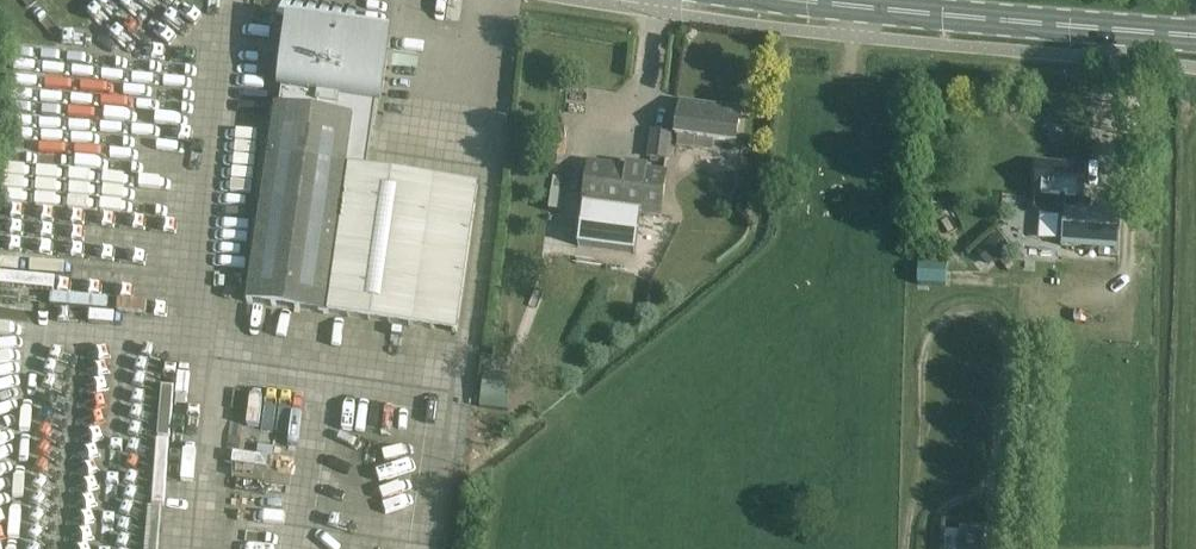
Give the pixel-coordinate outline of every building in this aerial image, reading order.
[(157,36),(168,25),(141,1),(130,12),(157,36)] [(329,316),(415,328),(457,333),(478,185),(367,169),(385,39),(291,25),(279,109),(275,108),(262,206),(248,305),(329,316)] [(735,142),(736,134),(740,110),(707,106),(707,110),(681,107),(682,102),(681,102),(676,135),(735,142)] [(670,133),(651,130),(647,155),(667,158),(670,133)] [(588,162),(582,207),(577,244),(637,252),(642,215),(661,217),(667,172),(588,162)] [(1040,215),(1066,217),(1064,247),(1118,251),(1121,215),(1091,212),(1092,201),(1083,200),(1085,167),(1038,163),(1035,196),(1034,209),(1040,215)] [(998,232),(986,242),(999,258),(1011,248),(998,232)] [(545,233),(542,252),(553,253),(555,234),(545,233)] [(987,248),(978,255),(985,263),(994,255),(987,248)] [(918,266),(917,284),(946,286),(947,267),(918,266)] [(483,378),(481,407),(507,410),(510,380),(483,378)] [(242,451),(238,472),(269,477),(273,456),(242,451)] [(306,531),(339,548),(344,548),(350,538),(313,518),(306,531)] [(987,548),(1006,548),(1008,529),(989,527),(987,548)] [(958,548),(983,548),(983,533),(959,532),(958,548)]
